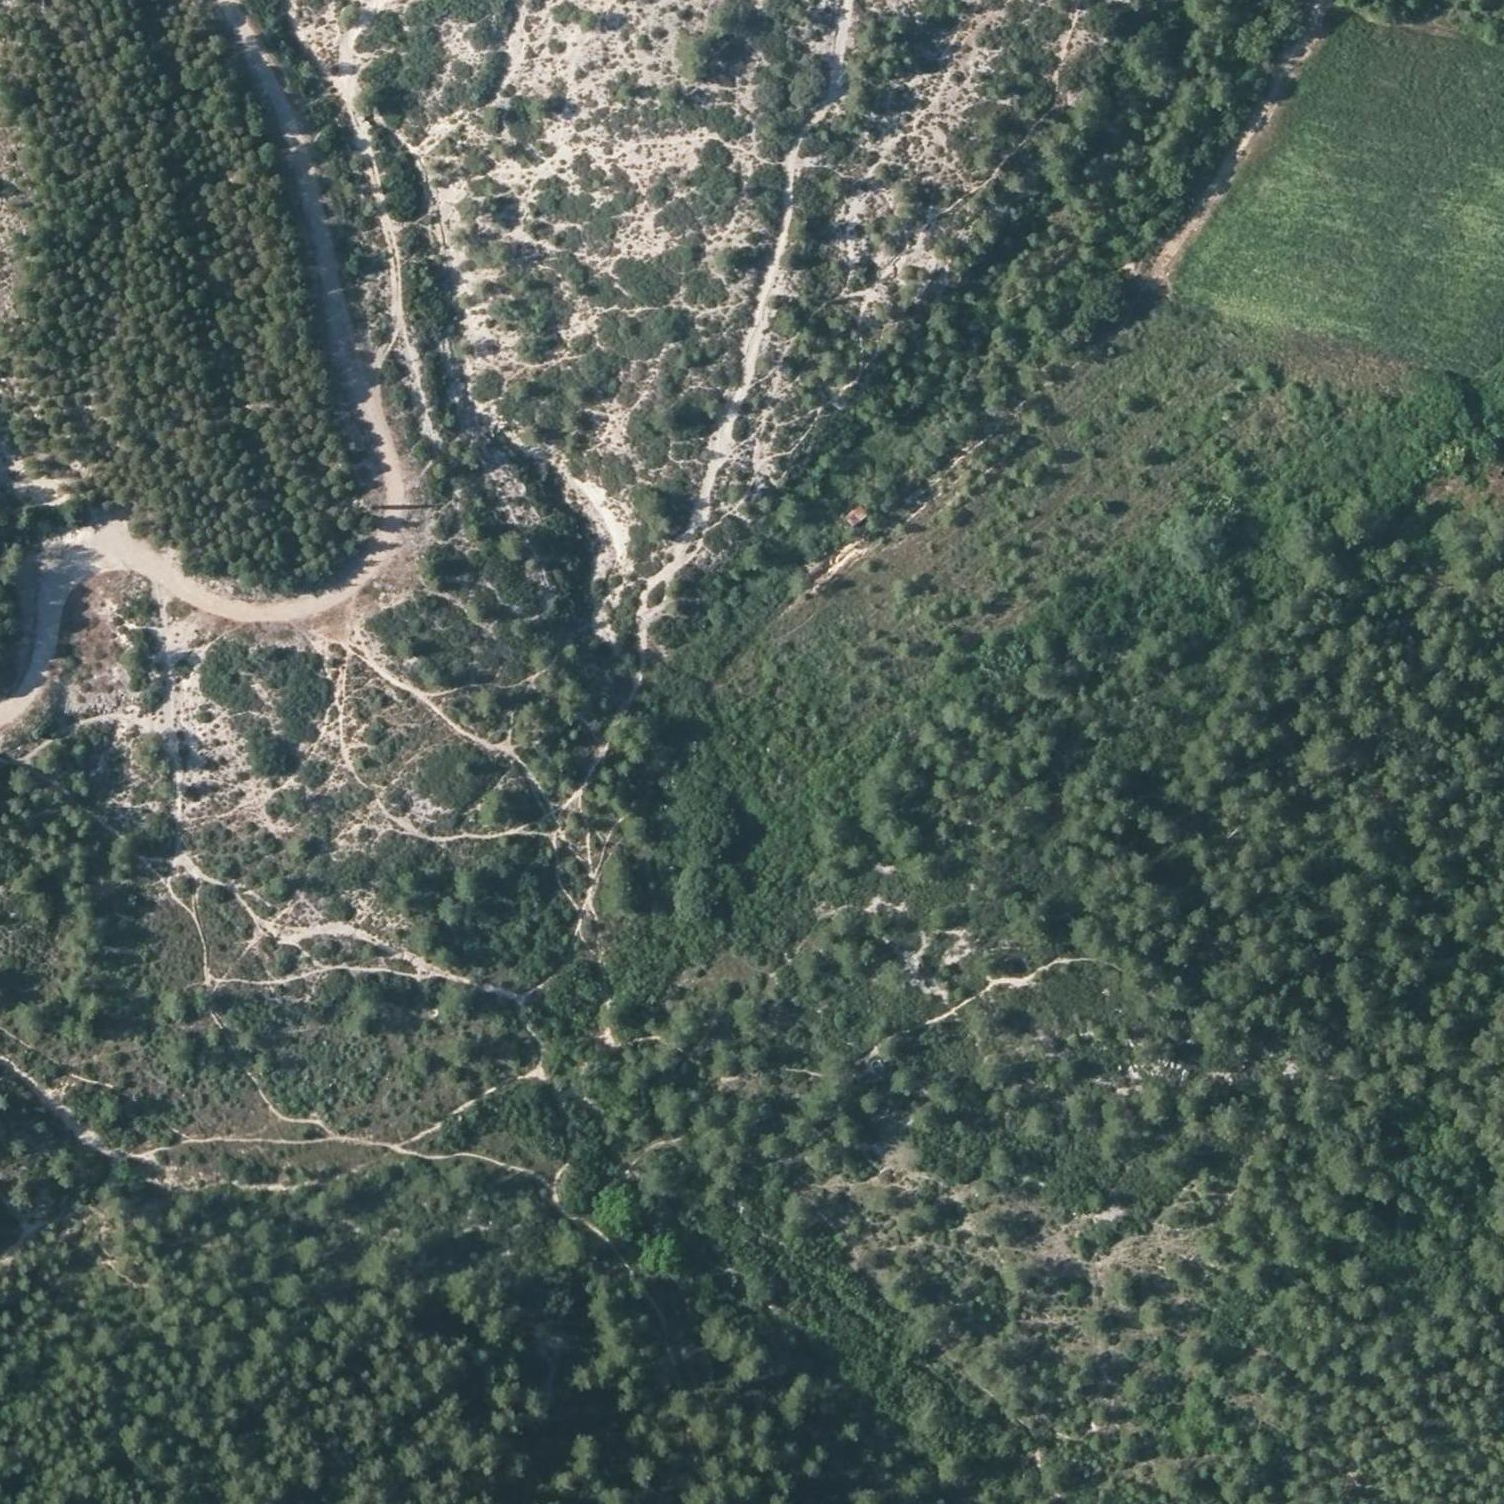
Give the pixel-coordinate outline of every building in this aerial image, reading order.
[(850,526),(866,515),(857,502),(841,513),(850,526)]
